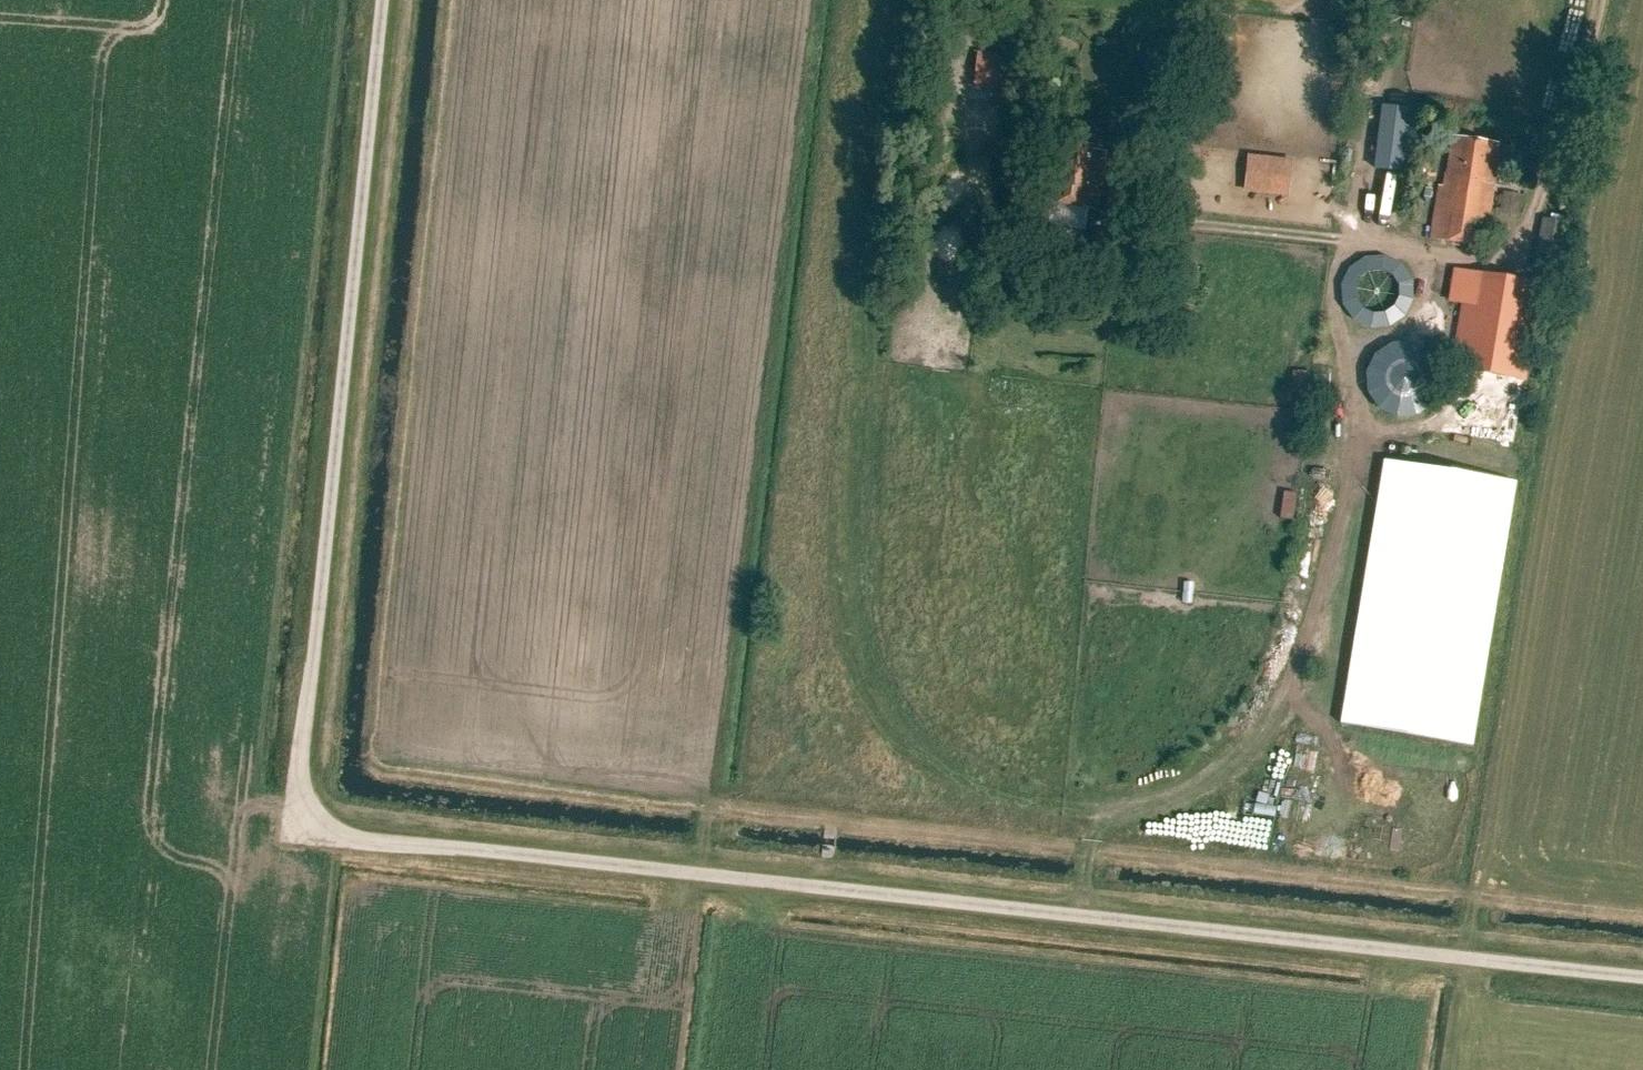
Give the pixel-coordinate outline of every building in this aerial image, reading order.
[(1447,174),(1445,174),(1443,187),(1439,186),(1430,240),(1485,249),(1498,164),(1506,165),(1512,160),(1514,152),(1509,146),(1501,145),(1501,144),(1452,137),(1447,174)] [(1106,153),(1091,151),(1092,147),(1054,140),(1044,201),(1097,211),(1106,153)] [(1552,221),(1542,220),(1532,273),(1557,278),(1567,224),(1575,182),(1560,179),(1552,221)] [(1455,271),(1450,301),(1463,303),(1453,368),(1524,380),(1540,286),(1455,271)]
